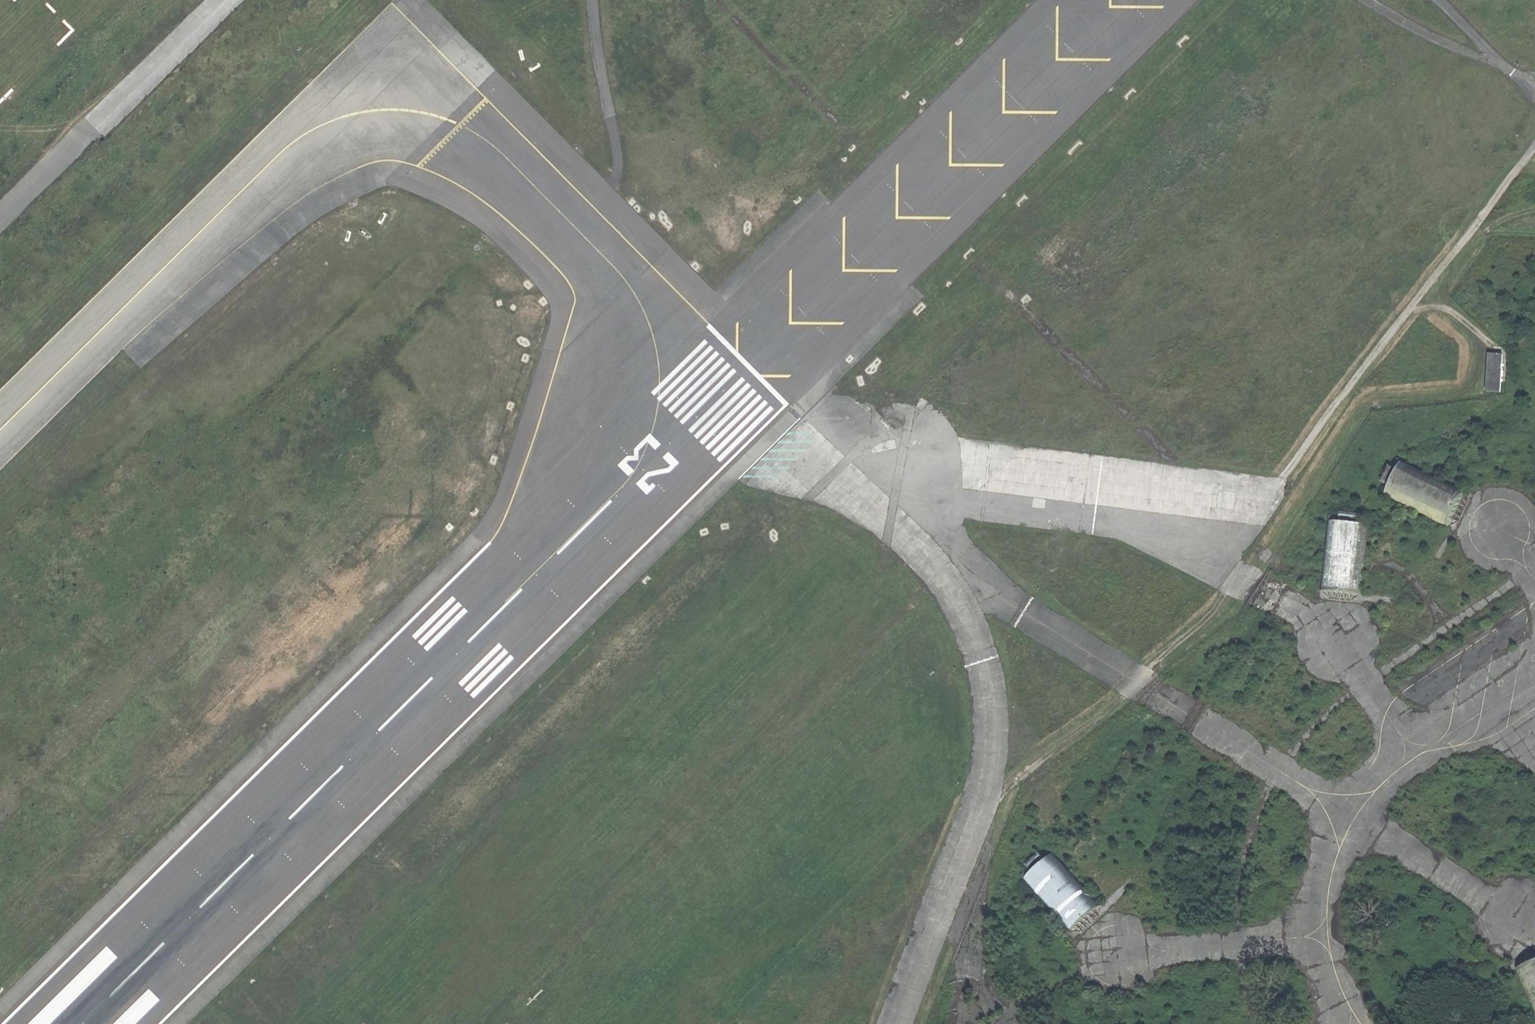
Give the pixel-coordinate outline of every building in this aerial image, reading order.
[(1505,357),(1489,355),(1486,392),(1502,392),(1505,357)] [(1449,527),(1467,490),(1404,461),(1385,497),(1449,527)] [(1323,591),(1363,595),(1370,525),(1331,522),(1323,591)] [(1072,932),(1102,906),(1056,853),(1026,879),(1072,932)] [(1517,970),(1534,1007),(1534,962),(1517,970)]
